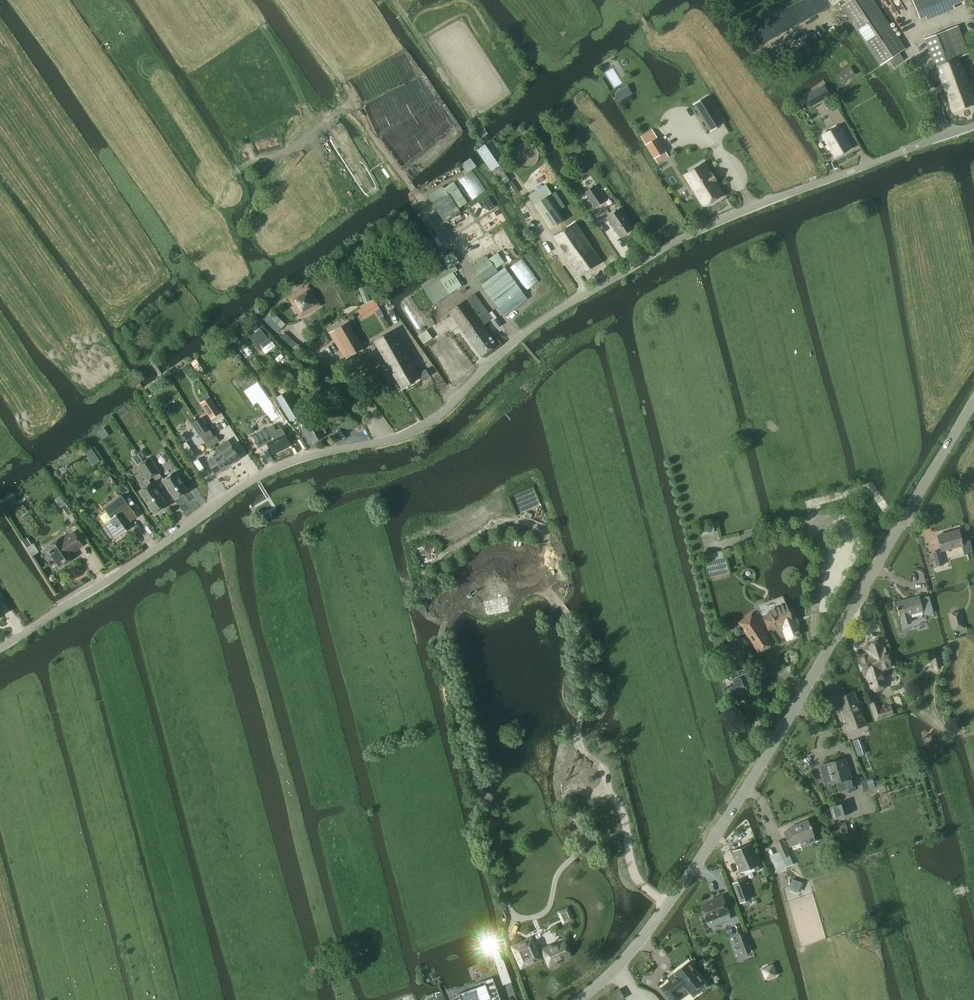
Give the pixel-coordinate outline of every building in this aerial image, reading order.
[(905,49),(872,0),(851,0),(841,7),(880,66),(905,49)] [(920,18),(965,0),(912,0),(920,18)] [(966,49),(958,27),(925,39),(953,111),(966,106),(963,99),(967,97),(966,94),(965,95),(964,92),(961,93),(959,87),(957,88),(947,62),(957,59),(955,53),(966,49)] [(947,62),(957,88),(959,87),(961,93),(964,92),(965,95),(966,94),(967,97),(963,99),(966,106),(973,103),(973,98),(959,58),(957,59),(947,62)] [(841,83),(855,74),(850,67),(836,76),(841,83)] [(823,85),(810,93),(816,104),(829,97),(823,85)] [(709,95),(693,105),(710,131),(725,121),(709,95)] [(834,157),(851,148),(839,125),(822,134),(834,157)] [(657,137),(645,144),(654,158),(665,151),(657,137)] [(725,192),(704,161),(684,174),(704,205),(725,192)] [(511,181),(506,184),(513,195),(518,191),(511,181)] [(434,204),(445,223),(461,213),(458,209),(467,203),(454,182),(443,188),(442,187),(428,195),(434,204)] [(595,208),(605,201),(594,186),(585,193),(595,208)] [(550,229),(564,220),(548,196),(534,205),(550,229)] [(607,218),(620,237),(633,228),(620,209),(607,218)] [(575,222),(553,236),(579,275),(601,261),(575,222)] [(421,286),(423,289),(427,295),(434,305),(440,301),(448,296),(461,287),(452,274),(458,270),(455,265),(459,263),(453,252),(442,258),(448,269),(421,286)] [(488,259),(486,256),(470,269),(482,284),(498,272),(496,269),(504,262),(497,253),(488,259)] [(353,255),(347,258),(350,266),(357,264),(353,255)] [(505,268),(481,285),(492,301),(516,283),(505,268)] [(504,316),(527,299),(515,284),(493,301),(504,316)] [(308,286),(288,298),(294,307),(298,304),(302,311),(312,304),(315,309),(320,306),(308,286)] [(481,357),(497,345),(483,325),(493,319),(474,293),(447,312),(464,334),(481,357)] [(380,308),(375,300),(366,305),(371,313),(380,308)] [(423,331),(433,324),(416,300),(406,308),(423,331)] [(263,319),(277,333),(277,332),(281,328),(267,314),(263,319)] [(502,325),(497,318),(491,322),(496,329),(502,325)] [(335,330),(350,355),(362,348),(347,323),(335,330)] [(267,338),(260,329),(250,337),(257,346),(267,338)] [(421,381),(430,376),(426,370),(418,375),(392,330),(374,341),(401,388),(419,378),(421,381)] [(432,338),(427,330),(418,336),(424,344),(432,338)] [(298,372),(292,375),(296,381),(301,378),(298,372)] [(257,383),(245,391),(254,404),(258,401),(266,396),(257,383)] [(277,398),(290,419),(300,413),(288,392),(277,398)] [(209,396),(200,403),(211,418),(221,412),(210,396),(209,396)] [(280,416),(266,396),(258,401),(272,422),(280,416)] [(313,417),(302,423),(314,443),(323,437),(322,434),(326,432),(323,428),(319,420),(315,422),(313,417)] [(191,425),(199,436),(200,436),(200,435),(209,430),(201,418),(191,425)] [(200,435),(200,436),(205,444),(206,443),(211,440),(214,438),(214,437),(209,430),(200,435)] [(278,430),(255,441),(260,450),(269,446),(273,454),(290,445),(285,436),(287,435),(284,431),(280,433),(278,430)] [(214,438),(211,440),(214,445),(219,442),(216,437),(214,438)] [(206,443),(205,444),(208,449),(214,445),(211,440),(206,443)] [(227,440),(216,447),(219,453),(228,466),(239,458),(228,441),(227,440)] [(89,447),(83,452),(92,465),(99,461),(89,447)] [(143,449),(138,453),(143,459),(148,456),(143,449)] [(219,453),(207,460),(216,473),(228,466),(219,453)] [(132,458),(137,465),(142,461),(138,454),(132,458)] [(144,461),(153,476),(159,472),(149,457),(144,461)] [(144,461),(137,466),(147,480),(153,476),(144,461)] [(175,499),(188,491),(175,472),(162,480),(175,499)] [(166,505),(164,501),(152,483),(139,491),(154,513),(166,505)] [(126,524),(137,516),(121,495),(103,508),(111,519),(103,524),(114,539),(129,528),(126,524)] [(67,504),(61,496),(56,500),(61,508),(67,504)] [(63,510),(68,516),(72,514),(67,507),(63,510)] [(962,545),(961,541),(958,530),(938,535),(942,550),(962,545)] [(81,545),(82,545),(74,533),(73,533),(73,534),(63,541),(61,538),(62,538),(61,537),(47,547),(47,548),(48,548),(50,551),(49,551),(51,553),(60,566),(60,567),(74,557),(74,556),(71,552),(81,545)] [(27,538),(22,541),(26,548),(31,545),(27,538)] [(969,540),(961,541),(962,545),(964,554),(972,552),(969,540)] [(936,567),(943,565),(939,551),(932,553),(936,567)] [(724,559),(705,563),(709,577),(729,573),(725,558),(724,559)] [(909,615),(922,611),(919,596),(896,602),(900,617),(901,617),(903,625),(911,623),(909,615)] [(785,605),(775,609),(776,611),(762,617),(767,630),(782,624),(784,630),(783,631),(786,640),(798,635),(794,627),(797,626),(792,613),(790,613),(788,609),(787,609),(785,605)] [(931,606),(926,608),(924,609),(925,615),(933,613),(931,606)] [(960,611),(950,614),(955,630),(965,627),(960,611)] [(772,642),(752,613),(737,623),(758,652),(772,642)] [(882,670),(891,667),(882,641),(867,646),(869,653),(858,656),(865,676),(867,676),(871,687),(873,687),(874,689),(875,690),(876,691),(877,691),(883,689),(884,688),(885,687),(885,686),(884,683),(886,682),(882,670)] [(744,648),(734,652),(740,667),(750,663),(744,648)] [(931,658),(934,669),(942,667),(939,656),(931,658)] [(734,685),(728,688),(733,699),(735,698),(743,717),(751,714),(750,710),(754,709),(745,687),(744,687),(740,677),(732,681),(734,685)] [(849,731),(866,725),(855,691),(838,697),(849,731)] [(875,722),(894,715),(890,705),(881,708),(878,700),(869,703),(875,722)] [(861,747),(858,739),(852,741),(855,749),(861,747)] [(824,785),(836,782),(839,792),(855,788),(852,777),(850,777),(845,759),(823,765),(827,777),(822,778),(824,785)] [(866,779),(861,781),(864,792),(869,790),(875,788),(873,781),(872,780),(872,779),(869,779),(866,780),(866,779)] [(833,820),(844,817),(841,804),(829,807),(833,820)] [(799,842),(814,836),(808,820),(799,824),(800,826),(784,831),(790,847),(800,843),(799,842)] [(845,824),(840,826),(842,834),(848,832),(845,824)] [(783,840),(776,843),(779,851),(779,852),(781,857),(789,854),(783,840)] [(740,872),(758,865),(749,844),(732,852),(740,872)] [(789,854),(781,857),(786,869),(793,866),(789,854)] [(750,899),(743,880),(733,883),(740,902),(750,899)] [(707,921),(729,913),(722,896),(705,902),(706,904),(701,906),(707,921)] [(568,909),(559,912),(564,923),(573,920),(568,909)] [(743,955),(750,953),(743,933),(736,936),(743,955)] [(571,955),(566,942),(538,954),(532,938),(512,946),(521,967),(545,957),(549,966),(559,962),(558,960),(571,955)] [(498,950),(492,953),(499,973),(505,971),(498,950)] [(703,981),(688,962),(674,973),(676,976),(660,988),(670,999),(678,999),(682,997),(678,992),(685,987),(688,992),(689,991),(693,996),(700,991),(696,986),(703,981)] [(770,967),(758,969),(761,980),(773,976),(770,967)] [(492,978),(483,981),(484,984),(458,994),(460,999),(456,999),(500,999),(492,978)] [(625,998),(619,989),(611,993),(615,999),(622,999),(625,998)]
